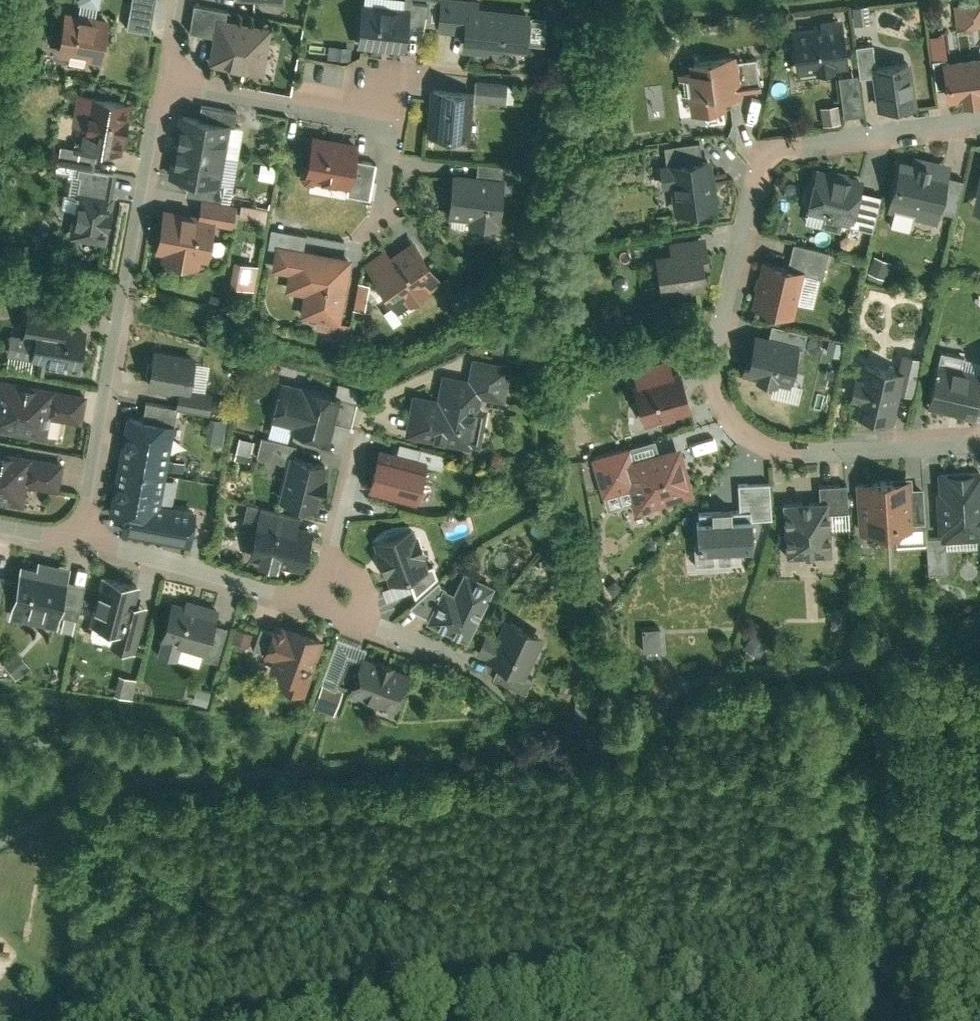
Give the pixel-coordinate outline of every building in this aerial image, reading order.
[(125,32),(149,36),(155,0),(131,0),(125,32)] [(400,32),(418,33),(424,0),(399,0),(398,10),(402,10),(400,32)] [(522,12),(474,9),(474,2),(449,0),(435,0),(433,34),(457,35),(456,52),(479,53),(479,49),(495,50),(495,47),(520,49),(522,12)] [(952,26),(979,24),(979,0),(968,0),(951,1),(952,26)] [(355,6),(351,49),(399,53),(400,32),(402,10),(398,10),(355,6)] [(866,28),(864,6),(847,8),(849,30),(866,28)] [(185,33),(213,37),(215,21),(223,22),(224,14),(189,9),(185,33)] [(101,65),(108,20),(94,18),(93,21),(78,19),(79,16),(63,13),(57,58),(101,65)] [(786,30),(792,75),(842,68),(838,38),(842,38),(839,17),(815,20),(815,26),(786,30)] [(223,22),(215,21),(213,37),(208,69),(263,77),(271,29),(223,22)] [(928,39),(929,49),(940,48),(939,38),(928,39)] [(854,79),(867,77),(866,67),(871,67),(868,45),(850,47),(854,79)] [(937,63),(942,103),(956,101),(956,104),(976,101),(976,98),(979,97),(979,57),(937,63)] [(731,63),(730,59),(683,66),(684,72),(673,74),(676,98),(683,97),(686,117),(720,112),(719,103),(736,101),(735,95),(755,92),(751,60),(731,63)] [(871,67),(866,67),(867,77),(872,110),(889,107),(890,112),(910,109),(910,102),(913,101),(907,61),(871,67)] [(850,71),(831,74),(838,114),(857,111),(850,71)] [(469,78),(468,98),(500,99),(501,79),(469,78)] [(463,139),(467,91),(425,88),(422,137),(463,139)] [(121,155),(129,105),(75,96),(70,125),(81,127),(78,148),(95,150),(121,155)] [(833,107),(815,110),(818,128),(836,125),(833,107)] [(200,109),(198,120),(229,124),(228,127),(239,129),(242,112),(232,111),(232,114),(200,109)] [(198,120),(177,117),(168,177),(187,180),(219,185),(228,127),(229,124),(198,120)] [(351,139),(308,133),(300,180),(343,187),(347,161),(351,139)] [(659,147),(662,168),(697,163),(694,143),(659,147)] [(91,172),(95,150),(78,148),(73,147),(72,149),(59,147),(56,166),(81,170),(91,172)] [(942,179),(945,164),(909,156),(907,164),(894,161),(882,215),(931,225),(934,214),(942,179)] [(968,212),(979,215),(979,160),(968,212)] [(370,165),(347,161),(343,187),(342,196),(364,199),(370,165)] [(713,210),(706,162),(697,163),(662,168),(654,169),(657,190),(665,189),(668,216),(713,210)] [(497,179),(496,192),(504,193),(506,169),(471,165),(470,177),(497,179)] [(81,170),(77,198),(111,204),(116,176),(91,172),(81,170)] [(857,180),(810,170),(801,213),(844,223),(847,224),(854,192),(857,180)] [(470,177),(448,175),(445,216),(463,218),(463,225),(490,227),(491,220),(493,221),(496,192),(497,179),(470,177)] [(958,183),(942,179),(934,214),(950,218),(958,183)] [(219,185),(187,180),(184,196),(200,198),(217,201),(219,185)] [(875,197),(854,192),(847,224),(844,223),(843,230),(867,235),(875,197)] [(77,198),(69,240),(104,246),(111,204),(77,198)] [(217,201),(200,198),(198,215),(197,218),(213,221),(212,227),(232,230),(236,204),(217,201)] [(237,202),(235,215),(262,219),(264,205),(237,202)] [(212,227),(213,221),(197,218),(198,215),(161,210),(155,253),(161,254),(160,262),(198,267),(199,260),(207,261),(212,227)] [(274,246),(302,251),(304,236),(270,230),(266,248),(274,249),(274,246)] [(392,311),(437,282),(410,240),(386,256),(382,251),(361,264),(392,311)] [(648,258),(655,298),(700,291),(697,272),(705,270),(700,240),(665,245),(666,255),(648,258)] [(334,326),(346,259),(302,251),(274,246),(274,249),(270,272),(287,275),(284,293),(304,297),(299,320),(334,326)] [(786,247),(781,271),(813,278),(817,279),(823,255),(786,247)] [(886,263),(868,258),(862,278),(880,283),(886,263)] [(250,287),(253,261),(232,259),(229,284),(250,287)] [(781,271),(756,266),(747,310),(790,320),(793,306),(807,309),(813,278),(781,271)] [(347,305),(357,308),(364,281),(354,278),(347,305)] [(28,337),(24,362),(74,369),(81,326),(57,322),(59,315),(21,309),(17,335),(28,337)] [(771,329),(768,343),(799,349),(804,350),(807,336),(771,329)] [(139,332),(126,330),(124,344),(137,346),(139,332)] [(768,343),(757,340),(748,379),(791,388),(799,349),(768,343)] [(189,357),(148,351),(141,390),(172,394),(183,396),(184,387),(189,357)] [(407,394),(399,437),(459,448),(470,396),(496,401),(504,363),(467,356),(463,377),(436,372),(431,398),(407,394)] [(627,387),(638,426),(685,413),(674,374),(667,375),(663,361),(627,371),(632,386),(627,387)] [(930,364),(922,408),(969,417),(974,393),(977,373),(961,370),(962,365),(946,362),(945,367),(930,364)] [(901,375),(860,366),(850,416),(890,425),(901,375)] [(0,380),(0,433),(40,439),(43,419),(77,425),(82,394),(0,380)] [(327,422),(333,397),(273,382),(263,422),(284,427),(283,434),(322,444),(327,422)] [(183,396),(172,394),(169,408),(203,413),(207,390),(184,387),(183,396)] [(333,397),(327,422),(345,426),(351,402),(333,397)] [(155,500),(168,427),(122,420),(104,522),(117,524),(115,535),(184,547),(190,506),(155,500)] [(248,458),(280,465),(282,457),(287,458),(290,447),(252,439),(248,458)] [(393,445),(390,455),(419,463),(436,467),(439,457),(393,445)] [(595,495),(624,486),(618,464),(629,461),(625,447),(585,459),(595,495)] [(629,461),(618,464),(624,486),(631,512),(689,495),(675,448),(629,461)] [(409,504),(419,463),(390,455),(372,451),(361,492),(409,504)] [(0,452),(0,503),(21,507),(24,487),(52,492),(57,462),(0,452)] [(311,512),(321,465),(287,458),(282,457),(280,465),(272,503),(311,512)] [(933,475),(933,493),(931,493),(932,533),(935,533),(935,539),(935,543),(940,543),(979,541),(979,505),(979,473),(933,475)] [(903,481),(848,484),(851,536),(906,533),(906,525),(904,489),(903,481)] [(737,487),(738,514),(749,514),(749,523),(769,522),(767,485),(737,487)] [(824,502),(825,515),(841,514),(840,486),(813,488),(814,502),(824,502)] [(904,489),(906,525),(918,525),(916,488),(904,489)] [(814,502),(779,504),(782,557),(827,554),(825,515),(824,502),(814,502)] [(296,571),(306,527),(291,524),(293,514),(242,503),(238,522),(249,525),(241,559),(250,561),(250,564),(269,569),(270,565),(296,571)] [(738,514),(694,517),(697,566),(738,564),(738,554),(751,553),(749,523),(749,514),(738,514)] [(408,528),(367,545),(383,587),(425,570),(408,528)] [(941,572),(940,543),(935,543),(935,539),(921,540),(922,573),(941,572)] [(36,570),(19,566),(7,620),(54,630),(57,617),(65,581),(68,570),(37,563),(36,570)] [(424,618),(421,624),(462,642),(487,585),(457,572),(448,594),(437,589),(424,618)] [(92,602),(89,618),(91,619),(89,626),(110,630),(106,647),(132,652),(142,608),(129,605),(134,583),(101,576),(95,603),(92,602)] [(83,585),(65,581),(57,617),(75,621),(76,619),(80,600),(83,585)] [(403,609),(424,618),(437,589),(432,582),(403,609)] [(166,602),(155,642),(200,655),(208,627),(213,609),(180,599),(178,605),(166,602)] [(92,602),(80,600),(76,619),(88,622),(89,618),(92,602)] [(841,614),(825,615),(826,632),(842,630),(841,614)] [(493,666),(519,678),(520,676),(538,637),(500,620),(492,638),(481,633),(472,654),(483,659),(482,662),(493,666)] [(299,698),(317,642),(268,626),(265,634),(259,653),(257,661),(267,664),(264,677),(271,679),(268,688),(299,698)] [(221,630),(208,627),(200,655),(213,659),(221,630)] [(242,649),(246,636),(231,631),(227,644),(242,649)] [(249,650),(259,653),(265,634),(255,631),(249,650)] [(639,653),(656,652),(655,631),(638,632),(639,653)] [(768,643),(750,632),(740,648),(758,659),(768,643)] [(329,686),(342,691),(355,659),(341,654),(329,686)] [(402,675),(355,657),(355,659),(342,691),(341,694),(388,712),(402,675)] [(519,678),(493,666),(487,680),(518,694),(525,678),(520,676),(519,678)] [(129,701),(134,681),(118,677),(112,697),(129,701)] [(206,693),(191,689),(187,704),(202,707),(206,693)] [(589,695),(569,704),(572,713),(593,703),(589,695)]
